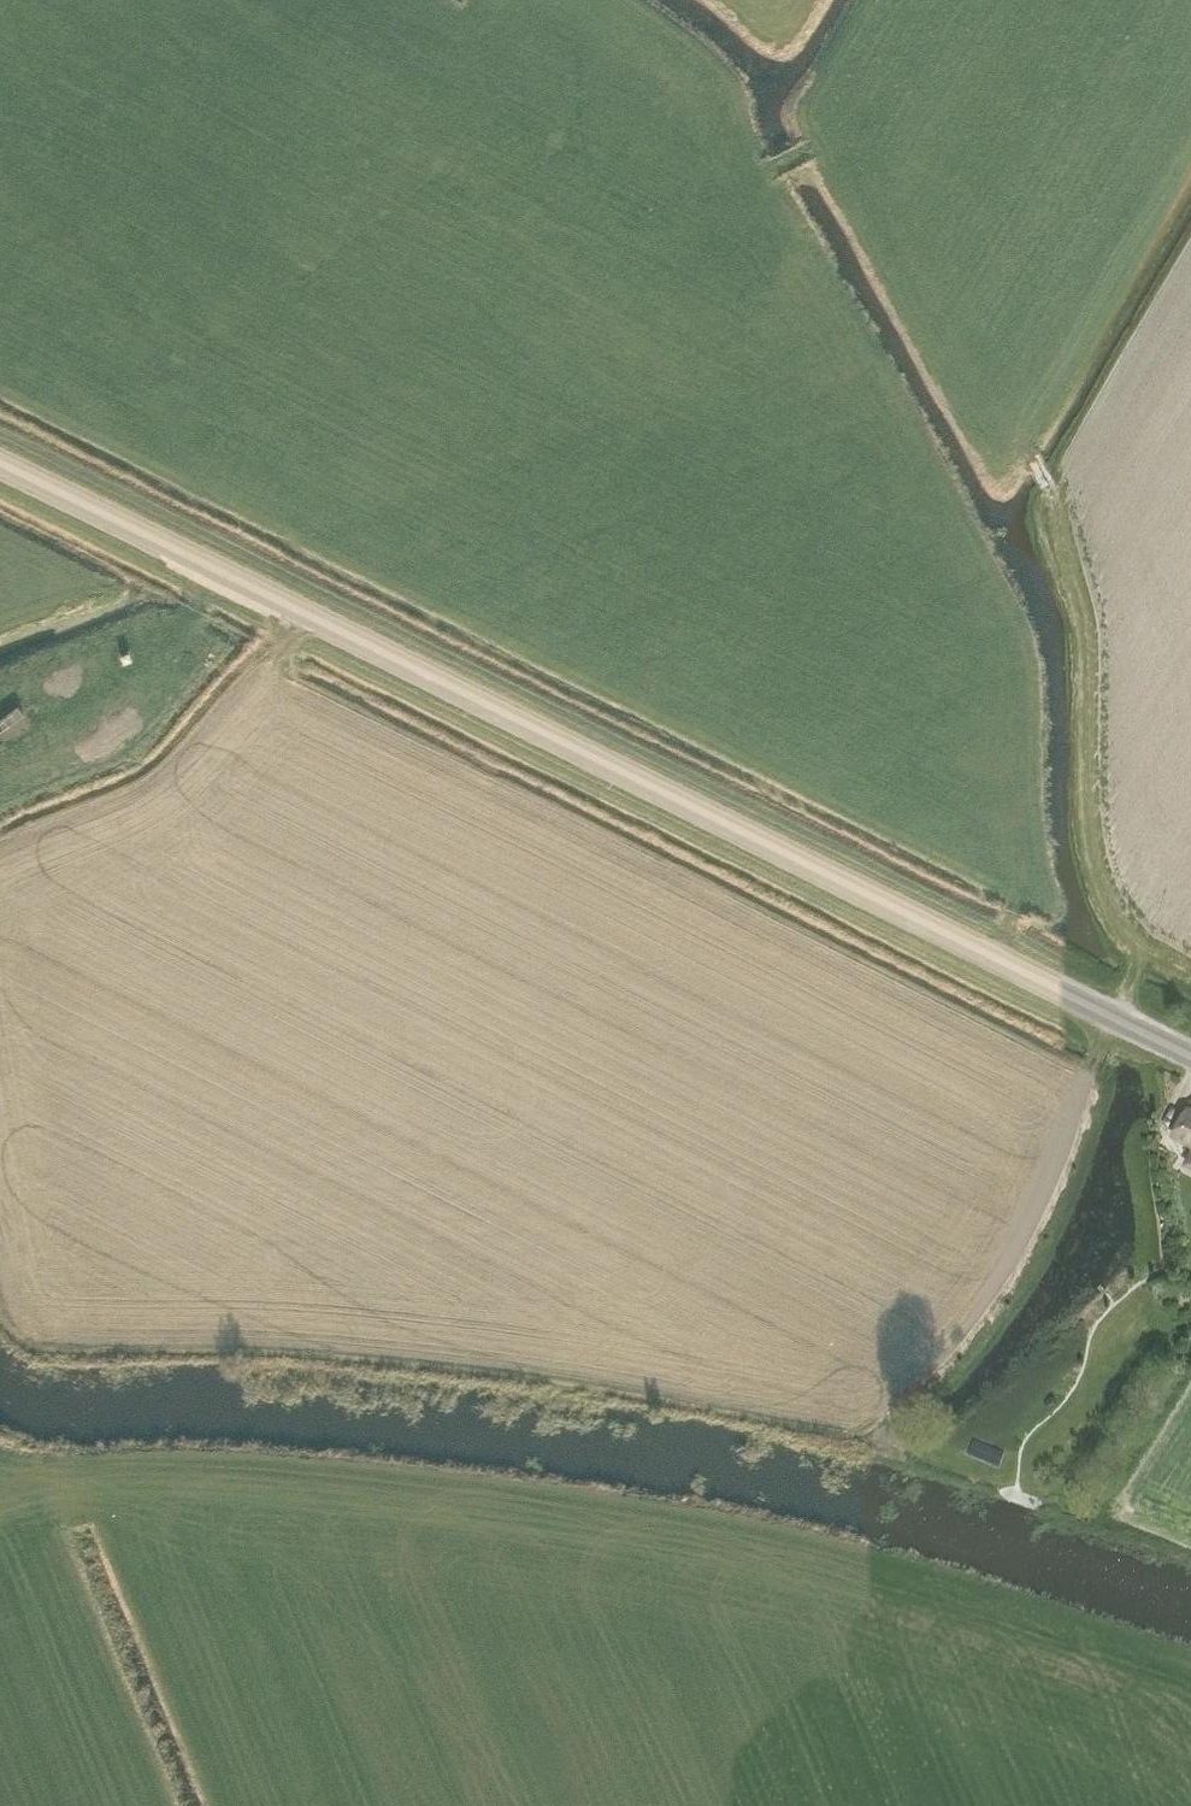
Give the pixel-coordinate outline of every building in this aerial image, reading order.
[(1187,1107),(1173,1133),(1190,1142),(1190,1109),(1187,1107)]
